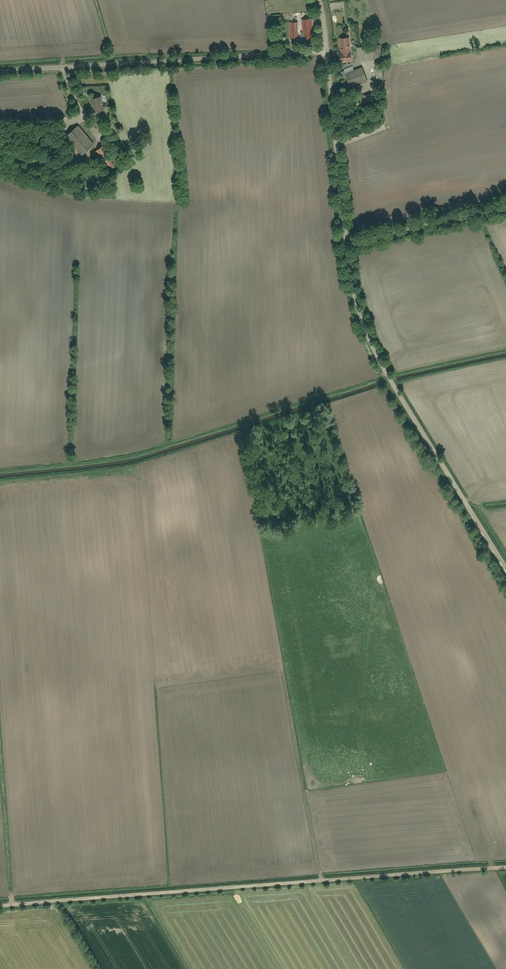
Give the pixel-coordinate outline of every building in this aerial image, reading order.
[(302,20),(304,45),(314,44),(313,19),(302,20)] [(350,37),(339,38),(341,62),(352,62),(350,37)] [(346,74),(351,87),(367,81),(362,68),(346,74)] [(382,68),(375,69),(377,84),(384,83),(382,68)] [(353,102),(355,109),(380,104),(377,92),(359,96),(359,101),(353,102)] [(102,96),(89,98),(92,112),(105,110),(102,96)] [(78,125),(65,136),(80,153),(93,142),(78,125)] [(104,143),(94,152),(109,169),(119,159),(104,143)]
